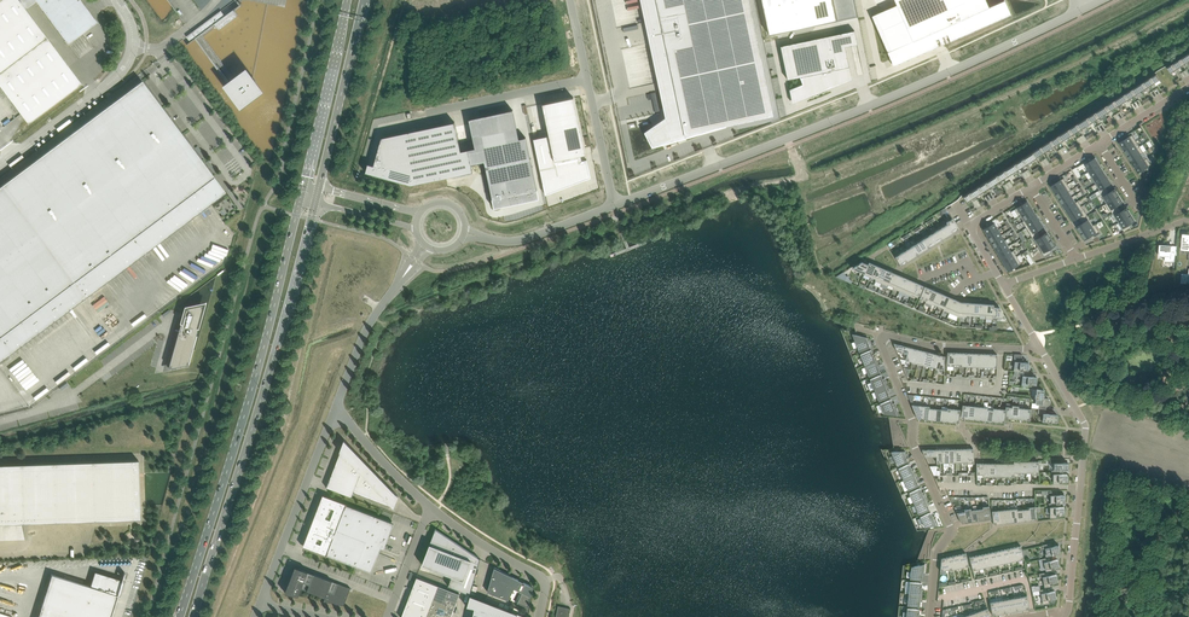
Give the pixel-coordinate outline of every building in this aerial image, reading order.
[(46,37),(19,0),(0,0),(0,72),(46,37)] [(68,43),(97,21),(81,0),(35,0),(68,43)] [(659,84),(665,110),(664,110),(666,118),(662,121),(649,129),(648,131),(647,133),(647,135),(651,143),(653,145),(655,145),(657,145),(671,140),(685,134),(726,125),(773,115),(749,0),(641,0),(659,84)] [(769,34),(836,20),(832,0),(761,0),(769,34)] [(871,16),(888,52),(887,52),(893,66),(1011,15),(1004,0),(989,7),(986,0),(894,0),(896,5),(871,16)] [(193,32),(192,32),(187,36),(191,41),(191,42),(195,39),(228,84),(227,85),(235,97),(240,103),(260,88),(252,77),(246,69),(234,78),(203,36),(217,26),(219,29),(238,15),(234,9),(215,23),(211,18),(193,32)] [(788,79),(800,77),(801,76),(804,85),(791,90),(793,100),(805,95),(806,97),(805,97),(805,98),(831,87),(830,88),(829,86),(851,77),(849,66),(845,46),(857,44),(855,30),(780,46),(788,79)] [(28,123),(81,83),(46,37),(0,72),(0,86),(28,123)] [(1176,61),(1180,67),(1188,61),(1186,55),(1176,61)] [(1176,61),(1167,67),(1171,73),(1180,67),(1176,61)] [(1156,74),(1147,80),(1151,85),(1160,80),(1156,74)] [(0,186),(0,361),(85,297),(225,192),(214,176),(213,176),(142,80),(0,186)] [(1147,80),(1138,86),(1141,91),(1151,85),(1147,80)] [(1138,86),(1128,91),(1132,97),(1141,91),(1138,86)] [(1128,91),(1119,97),(1123,103),(1132,97),(1128,91)] [(586,154),(574,97),(542,104),(549,136),(534,139),(545,194),(573,184),(591,177),(587,159),(582,160),(581,155),(586,154)] [(1119,97),(1110,103),(1114,109),(1123,103),(1119,97)] [(1110,103),(1101,109),(1105,115),(1114,109),(1110,103)] [(1101,109),(1092,115),(1095,120),(1105,115),(1101,109)] [(475,148),(468,149),(471,164),(484,162),(492,199),(494,208),(539,198),(537,189),(526,137),(519,139),(513,110),(469,119),(475,148)] [(1092,115),(1083,121),(1086,126),(1095,120),(1092,115)] [(1083,121),(1073,126),(1077,132),(1086,126),(1083,121)] [(368,164),(366,172),(411,185),(446,177),(473,172),(471,164),(468,149),(461,151),(455,122),(381,137),(374,165),(368,164)] [(1073,126),(1064,132),(1068,138),(1077,132),(1073,126)] [(1064,132),(1055,138),(1059,144),(1068,138),(1064,132)] [(1120,142),(1119,143),(1122,146),(1124,149),(1136,141),(1132,135),(1125,139),(1123,140),(1120,142)] [(1055,138),(1046,144),(1049,149),(1059,144),(1055,138)] [(1136,141),(1124,149),(1127,155),(1140,146),(1136,141)] [(1046,144),(1037,150),(1040,155),(1049,149),(1046,144)] [(1140,146),(1127,155),(1130,160),(1141,154),(1143,152),(1140,146)] [(1037,150),(1027,155),(1031,161),(1040,155),(1037,150)] [(1141,154),(1130,160),(1134,166),(1145,160),(1145,159),(1141,154)] [(1027,155),(1018,161),(1022,167),(1031,161),(1027,155)] [(1092,160),(1085,164),(1089,170),(1089,171),(1100,164),(1095,158),(1094,158),(1092,159),(1092,160)] [(1145,160),(1134,166),(1138,173),(1142,170),(1142,171),(1145,169),(1145,168),(1151,164),(1147,158),(1145,159),(1145,160)] [(1018,161),(1009,167),(1013,173),(1022,167),(1018,161)] [(1089,170),(1088,171),(1092,178),(1103,170),(1100,164),(1089,171),(1089,170)] [(1009,167),(1000,173),(1003,178),(1013,173),(1009,167)] [(1076,167),(1073,169),(1075,173),(1078,178),(1081,176),(1079,171),(1076,167)] [(1103,170),(1092,178),(1096,184),(1107,176),(1103,170)] [(1146,177),(1143,180),(1146,184),(1150,182),(1150,178),(1152,174),(1148,172),(1146,177)] [(1000,173),(991,179),(994,184),(1003,178),(1000,173)] [(1107,176),(1096,184),(1100,190),(1098,191),(1100,194),(1107,190),(1105,187),(1111,183),(1107,176)] [(1052,185),(1051,186),(1055,192),(1068,184),(1064,178),(1054,184),(1054,183),(1051,185),(1052,185)] [(991,179),(981,184),(985,190),(994,184),(991,179)] [(981,184),(972,190),(976,196),(985,190),(981,184)] [(1068,184),(1055,192),(1059,198),(1069,191),(1071,190),(1068,184)] [(1107,190),(1100,194),(1106,203),(1119,195),(1115,189),(1109,193),(1107,190)] [(972,190),(963,196),(966,202),(976,196),(972,190)] [(1069,191),(1059,198),(1062,203),(1072,197),(1069,191)] [(1106,203),(1105,204),(1109,210),(1110,210),(1112,213),(1119,209),(1117,205),(1123,202),(1119,195),(1106,203)] [(1072,197),(1062,203),(1066,209),(1076,202),(1072,197)] [(1076,202),(1066,209),(1069,214),(1082,206),(1078,200),(1076,202)] [(1024,203),(1014,209),(1018,216),(1020,215),(1019,215),(1031,207),(1027,201),(1026,202),(1026,201),(1023,203),(1024,203)] [(1082,206),(1069,214),(1073,221),(1079,217),(1081,220),(1088,216),(1082,206)] [(1031,207),(1019,215),(1020,215),(1023,221),(1035,214),(1031,207)] [(1119,209),(1112,213),(1118,222),(1131,214),(1127,208),(1121,212),(1119,209)] [(1023,221),(1022,221),(1026,228),(1039,220),(1035,214),(1023,221)] [(1131,214),(1118,222),(1124,232),(1131,227),(1129,224),(1135,220),(1131,214)] [(1083,223),(1077,227),(1081,233),(1094,225),(1088,216),(1081,220),(1083,223)] [(953,218),(946,222),(947,222),(947,224),(953,232),(959,228),(953,218)] [(1039,220),(1026,228),(1029,233),(1032,237),(1039,233),(1037,230),(1043,226),(1039,220)] [(947,222),(941,226),(942,227),(947,235),(948,236),(953,232),(947,224),(947,222)] [(984,229),(983,229),(987,236),(998,229),(994,223),(987,227),(987,226),(984,228),(984,229)] [(1094,225),(1081,233),(1085,239),(1091,236),(1093,239),(1097,236),(1101,234),(1095,224),(1094,225)] [(941,226),(936,229),(937,231),(942,239),(948,236),(947,235),(942,227),(941,226)] [(936,229),(930,233),(931,234),(930,235),(935,243),(942,239),(937,231),(936,229)] [(998,229),(987,236),(991,241),(1001,235),(998,229)] [(1039,233),(1032,237),(1038,247),(1051,239),(1047,232),(1041,236),(1039,233)] [(928,234),(923,238),(923,239),(929,247),(935,243),(930,235),(929,235),(928,234)] [(1181,242),(1182,242),(1181,249),(1188,249),(1188,234),(1183,234),(1183,238),(1181,237),(1181,242)] [(1001,235),(991,241),(994,247),(1004,241),(1004,240),(1001,235)] [(923,238),(917,241),(918,242),(923,251),(929,247),(923,239),(923,238)] [(1051,239),(1038,247),(1045,258),(1053,255),(1050,252),(1048,249),(1055,245),(1051,239)] [(1004,241),(994,247),(997,252),(1008,246),(1008,247),(1009,246),(1005,240),(1004,240),(1004,241)] [(917,241),(912,245),(912,246),(918,254),(923,251),(918,242),(917,241)] [(1160,244),(1159,253),(1165,253),(1165,256),(1165,261),(1174,262),(1175,254),(1172,254),(1172,246),(1160,244)] [(910,245),(906,248),(907,249),(912,258),(918,254),(912,246),(912,245),(910,245)] [(1008,246),(997,252),(1000,258),(1011,252),(1008,247),(1008,246)] [(906,248),(901,251),(901,253),(907,261),(912,258),(907,249),(906,248)] [(1011,252),(1000,258),(1004,264),(1017,256),(1013,250),(1011,252)] [(901,251),(895,255),(896,256),(895,257),(901,265),(907,261),(901,253),(901,251)] [(1017,256),(1004,264),(1007,270),(1008,270),(1009,270),(1011,269),(1011,268),(1021,263),(1017,256)] [(862,262),(852,268),(864,273),(865,271),(869,262),(865,261),(863,262),(862,262)] [(864,273),(864,274),(870,277),(871,274),(875,265),(869,262),(865,271),(864,273)] [(871,274),(870,277),(876,279),(877,277),(881,268),(881,267),(875,265),(871,274)] [(876,279),(875,281),(882,283),(883,279),(887,270),(881,267),(881,268),(877,277),(876,279)] [(1181,283),(1187,283),(1187,282),(1188,282),(1188,283),(1188,269),(1188,274),(1182,274),(1181,283)] [(883,279),(882,283),(888,286),(888,285),(889,282),(893,273),(887,270),(883,279)] [(844,271),(836,276),(845,280),(847,276),(844,271)] [(889,282),(888,285),(893,287),(894,287),(895,284),(899,275),(893,273),(889,282)] [(894,287),(893,288),(899,291),(901,287),(905,278),(899,275),(895,284),(894,287)] [(901,287),(899,291),(905,294),(907,290),(911,281),(911,280),(905,278),(901,287)] [(907,290),(905,294),(911,296),(912,295),(913,292),(917,283),(911,280),(911,281),(907,290)] [(913,292),(912,295),(918,298),(919,295),(923,286),(917,283),(913,292)] [(920,297),(920,298),(924,300),(926,301),(926,300),(927,300),(927,298),(931,289),(925,286),(920,297)] [(926,301),(925,302),(926,302),(932,305),(932,304),(933,301),(937,292),(931,289),(927,298),(927,300),(926,300),(926,301)] [(933,301),(932,304),(938,306),(939,303),(943,294),(937,292),(933,301)] [(939,303),(938,306),(944,309),(945,306),(949,297),(943,294),(939,303)] [(944,309),(943,310),(949,313),(951,309),(955,300),(955,299),(949,297),(945,306),(944,309)] [(98,311),(108,303),(105,299),(95,307),(98,311)] [(951,309),(949,313),(958,316),(959,312),(961,302),(955,299),(955,300),(951,309)] [(206,302),(187,306),(180,331),(176,330),(180,332),(169,367),(189,363),(197,336),(197,337),(198,336),(197,336),(204,311),(206,302)] [(959,312),(958,316),(967,317),(967,314),(967,313),(968,303),(968,302),(961,302),(959,312)] [(993,316),(992,319),(998,319),(998,317),(1006,317),(1000,307),(999,307),(998,305),(994,305),(993,305),(993,314),(993,316)] [(861,336),(852,334),(859,351),(870,347),(868,343),(868,341),(869,340),(868,338),(861,336)] [(894,343),(895,346),(897,351),(907,354),(909,347),(894,343)] [(907,354),(906,360),(912,361),(915,349),(909,347),(907,354)] [(912,361),(911,363),(912,363),(918,364),(921,350),(915,349),(912,361)] [(871,350),(860,354),(865,365),(877,360),(876,356),(875,356),(874,356),(873,354),(871,350)] [(921,350),(918,364),(924,366),(927,352),(921,350)] [(927,352),(924,366),(930,367),(930,366),(933,353),(927,352)] [(933,353),(930,366),(936,368),(939,355),(933,353)] [(1014,354),(1014,361),(1015,361),(1014,371),(1019,371),(1020,370),(1023,370),(1023,369),(1028,370),(1028,367),(1029,363),(1021,362),(1021,361),(1022,354),(1014,354)] [(939,355),(936,368),(944,370),(945,370),(945,362),(945,356),(939,355)] [(877,360),(865,365),(869,376),(880,372),(878,367),(877,365),(879,365),(879,364),(877,360)] [(1019,371),(1019,376),(1023,376),(1022,385),(1028,386),(1028,384),(1031,385),(1031,384),(1036,384),(1037,377),(1027,376),(1027,372),(1019,371)] [(881,374),(870,379),(875,390),(887,385),(885,380),(884,381),(883,379),(881,374)] [(887,385),(875,390),(879,401),(890,396),(888,392),(887,390),(889,389),(887,385)] [(1035,394),(1035,398),(1036,398),(1035,403),(1039,404),(1038,409),(1046,410),(1046,406),(1047,406),(1048,406),(1048,405),(1049,405),(1050,404),(1050,403),(1050,402),(1050,401),(1050,400),(1049,400),(1049,399),(1048,399),(1047,398),(1043,398),(1044,390),(1037,389),(1036,394),(1035,394)] [(891,399),(880,403),(884,413),(894,414),(894,415),(899,415),(895,405),(894,406),(893,404),(891,399)] [(912,403),(911,403),(914,410),(917,418),(922,419),(924,406),(924,405),(913,403),(912,403)] [(1012,407),(1011,418),(1018,419),(1019,408),(1019,406),(1013,405),(1012,405),(1012,407)] [(1038,409),(1038,413),(1043,414),(1042,422),(1048,422),(1051,422),(1051,421),(1057,422),(1057,415),(1045,414),(1046,410),(1038,409)] [(354,492),(393,507),(394,508),(398,497),(398,496),(375,472),(344,440),(340,452),(340,453),(330,479),(329,479),(329,480),(331,480),(329,487),(326,486),(326,487),(352,497),(354,492)] [(899,451),(891,451),(893,456),(895,461),(897,465),(908,461),(906,456),(905,454),(907,454),(907,453),(906,451),(899,451)] [(1061,458),(1050,458),(1050,463),(1054,463),(1054,470),(1060,470),(1063,470),(1068,470),(1068,463),(1061,463),(1061,458)] [(0,465),(0,524),(140,519),(138,460),(0,465)] [(909,464),(899,468),(903,479),(916,473),(914,469),(912,470),(911,468),(909,464)] [(1054,470),(1052,470),(1052,474),(1053,474),(1053,484),(1059,484),(1059,482),(1062,482),(1062,481),(1067,481),(1067,474),(1060,474),(1060,470),(1054,470)] [(916,473),(903,479),(908,490),(919,485),(917,481),(916,479),(918,478),(916,473)] [(920,488),(909,493),(911,496),(913,501),(914,503),(927,498),(925,494),(925,493),(923,494),(922,492),(920,488)] [(1057,491),(1049,491),(1049,496),(1051,496),(1051,503),(1057,503),(1059,503),(1059,502),(1065,502),(1065,495),(1057,495),(1057,491)] [(384,549),(390,533),(394,523),(347,505),(347,504),(323,494),(312,523),(309,531),(303,547),(327,556),(327,555),(371,572),(381,547),(384,549)] [(927,498),(914,503),(915,505),(917,511),(919,514),(930,509),(928,505),(927,503),(928,502),(927,498)] [(1051,503),(1049,503),(1049,507),(1050,507),(1050,517),(1056,517),(1056,515),(1059,515),(1059,514),(1064,514),(1064,507),(1057,507),(1057,503),(1051,503)] [(989,506),(983,507),(983,509),(985,520),(991,519),(989,506)] [(965,509),(956,511),(962,523),(967,522),(965,509)] [(931,512),(920,517),(921,518),(923,523),(925,527),(933,525),(933,526),(939,525),(935,518),(934,518),(933,516),(931,512)] [(435,531),(422,564),(452,576),(448,586),(470,594),(480,558),(472,553),(461,545),(438,530),(437,532),(435,532),(435,531)] [(1051,543),(1042,545),(1043,549),(1044,549),(1046,558),(1050,557),(1053,556),(1053,555),(1056,554),(1055,553),(1061,552),(1059,545),(1052,547),(1051,543)] [(1021,546),(1015,547),(1017,560),(1024,559),(1021,546)] [(1015,547),(1008,549),(1011,561),(1017,560),(1015,547)] [(1008,549),(1002,550),(1005,563),(1011,561),(1008,549)] [(1002,550),(995,551),(998,564),(1005,563),(1002,550)] [(995,551),(989,553),(992,566),(998,564),(995,551)] [(966,553),(960,554),(962,567),(969,566),(967,558),(966,553)] [(989,553),(983,554),(986,567),(992,566),(989,553)] [(960,554),(953,556),(956,569),(962,567),(960,554)] [(983,554),(976,556),(979,568),(986,567),(983,554)] [(953,556),(947,557),(949,569),(949,570),(956,569),(953,556)] [(976,556),(970,557),(973,570),(979,568),(976,556)] [(941,562),(940,571),(949,569),(947,557),(942,558),(941,562)] [(1046,558),(1042,559),(1043,563),(1044,562),(1046,572),(1049,572),(1052,571),(1051,569),(1054,568),(1054,567),(1059,566),(1058,559),(1051,561),(1050,557),(1046,558)] [(911,567),(910,578),(922,580),(923,573),(924,573),(925,563),(920,565),(911,567)] [(285,593),(299,596),(302,588),(325,597),(324,601),(344,605),(351,588),(300,568),(295,567),(286,591),(285,593)] [(528,607),(533,587),(528,584),(523,582),(518,579),(513,577),(509,575),(504,572),(495,567),(488,592),(508,600),(514,588),(522,592),(517,603),(528,607)] [(118,595),(120,596),(125,581),(95,571),(90,586),(52,574),(38,616),(111,616),(118,595)] [(1046,572),(1039,574),(1040,578),(1043,577),(1045,588),(1051,586),(1051,583),(1053,583),(1053,582),(1058,581),(1057,574),(1050,576),(1049,572),(1046,572)] [(438,585),(417,577),(407,602),(406,604),(404,610),(404,611),(402,616),(401,616),(420,616),(422,616),(426,616),(438,585)] [(906,581),(905,593),(909,593),(922,595),(923,590),(921,590),(922,583),(910,582),(906,581)] [(438,585),(426,616),(427,616),(430,616),(451,616),(451,615),(453,610),(457,602),(456,602),(460,594),(438,585)] [(1047,589),(1039,590),(1040,594),(1041,594),(1043,604),(1049,603),(1048,600),(1051,600),(1051,599),(1056,598),(1055,591),(1048,592),(1047,589)] [(909,593),(908,605),(919,606),(920,599),(922,599),(922,595),(909,593)] [(526,616),(470,595),(467,606),(474,608),(472,616),(526,616)] [(1020,596),(1014,597),(1014,598),(1017,611),(1023,610),(1020,597),(1020,596)] [(1027,596),(1020,597),(1023,610),(1029,609),(1027,596)] [(1008,598),(1002,599),(1002,600),(1005,613),(1011,612),(1008,599),(1008,598)] [(1014,598),(1008,599),(1011,612),(1017,611),(1014,598)] [(1002,600),(996,601),(999,614),(1005,613),(1002,600)] [(996,601),(990,602),(993,615),(999,614),(996,601)] [(571,608),(558,606),(556,616),(569,616),(571,608)] [(906,616),(920,616),(918,616),(919,609),(907,608),(906,616)] [(982,610),(984,616),(991,616),(988,608),(982,610)]
